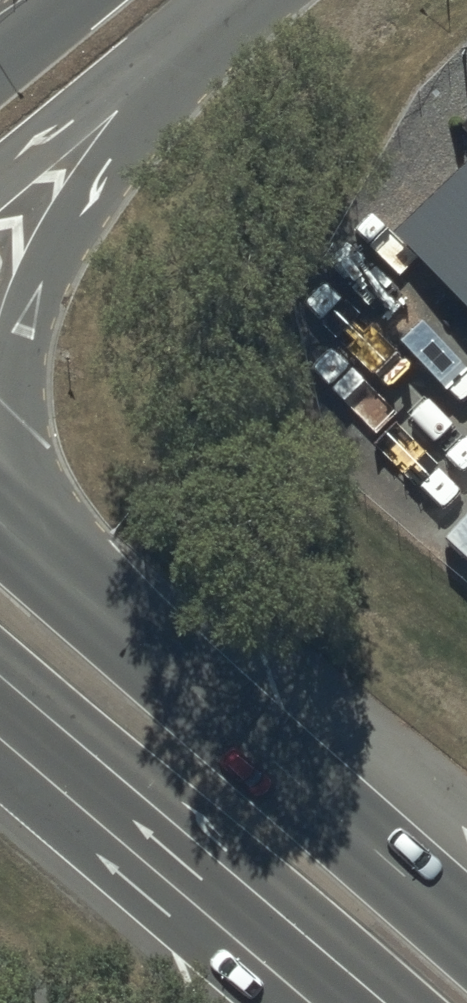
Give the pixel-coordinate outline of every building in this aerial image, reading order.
[(447,128),(466,148),(466,109),(447,128)] [(389,236),(466,314),(466,159),(389,236)]
